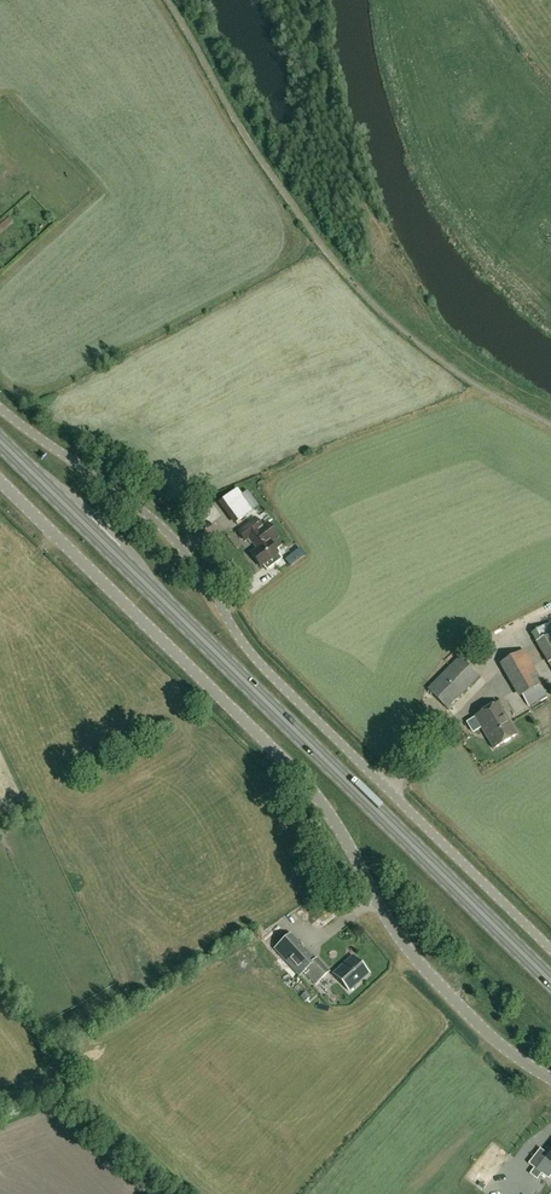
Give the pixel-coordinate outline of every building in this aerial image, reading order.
[(12,221),(9,216),(0,223),(0,231),(12,221)] [(251,511),(240,495),(237,490),(225,498),(229,504),(224,507),(236,522),(251,511)] [(262,527),(255,518),(237,531),(245,541),(249,538),(252,543),(271,529),(267,523),(262,527)] [(260,567),(278,554),(275,550),(282,546),(276,538),(277,537),(271,529),(252,543),(256,549),(250,553),(260,567)] [(549,621),(530,633),(550,668),(550,624),(549,621)] [(528,706),(549,693),(524,650),(499,664),(518,697),(522,695),(528,706)] [(0,663),(0,666),(8,674),(21,661),(12,651),(0,663)] [(447,709),(479,677),(459,657),(428,689),(447,709)] [(493,748),(517,735),(498,702),(475,716),(493,748)] [(276,935),(283,928),(279,923),(272,930),(276,935)] [(298,975),(304,970),(316,983),(328,972),(316,959),(314,961),(292,935),(275,950),(298,975)] [(349,991),(369,973),(353,956),(333,974),(349,991)] [(537,1170),(544,1175),(550,1166),(550,1152),(548,1155),(541,1149),(529,1164),(537,1170)] [(497,1193),(507,1193),(514,1188),(503,1176),(491,1187),(497,1193)] [(530,1193),(545,1193),(550,1187),(550,1184),(544,1178),(530,1193)]
